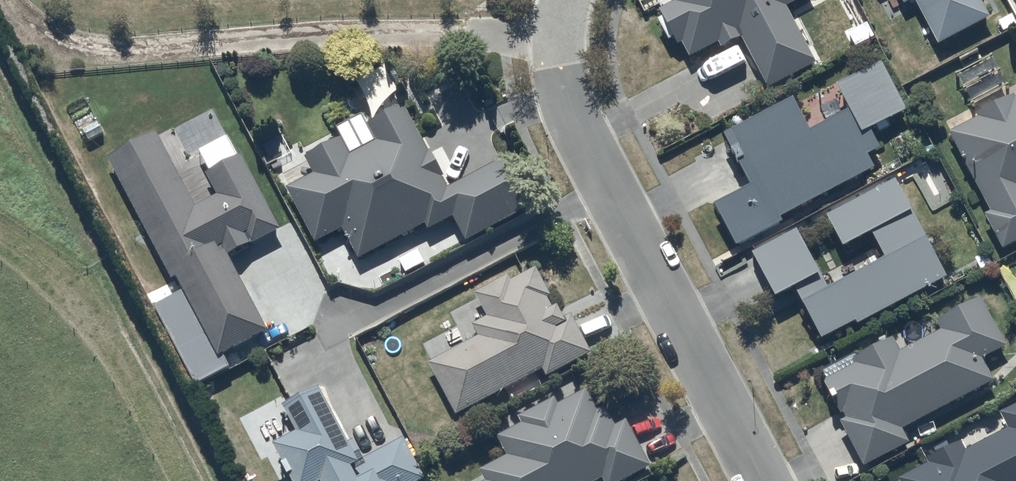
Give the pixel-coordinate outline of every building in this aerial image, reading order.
[(659,8),(676,43),(681,41),(689,56),(718,40),(721,46),(741,37),(767,87),(815,61),(786,4),(794,0),(674,0),(675,1),(659,8)] [(937,43),(989,15),(981,0),(915,0),(937,43)] [(793,98),(724,133),(750,184),(714,202),(736,244),(783,220),(781,215),(873,165),(867,152),(880,146),(870,128),(905,110),(880,61),(836,83),(850,109),(809,130),(793,98)] [(949,129),(990,209),(984,213),(1001,246),(1015,238),(1015,95),(1014,96),(1012,92),(976,112),(978,116),(949,129)] [(340,137),(305,156),(313,173),(287,187),(314,240),(341,225),(358,256),(424,222),(427,228),(452,215),(465,239),(525,206),(499,157),(448,185),(404,103),(367,122),(376,139),(349,154),(340,137)] [(154,132),(108,157),(171,277),(176,275),(218,353),(266,327),(226,252),(277,225),(239,155),(205,173),(216,193),(194,205),(154,132)] [(795,228),(752,251),(775,294),(794,285),(821,336),(854,318),(857,323),(945,275),(894,179),(825,215),(842,246),(870,231),(883,255),(826,286),(795,228)] [(428,362),(456,414),(541,366),(546,374),(591,350),(571,313),(563,317),(557,304),(551,307),(545,295),(549,293),(534,266),(510,279),(507,274),(473,292),(486,315),(472,323),(477,334),(428,362)] [(857,362),(822,380),(839,413),(844,410),(847,416),(839,419),(862,465),(909,441),(901,427),(994,379),(983,357),(1005,346),(980,296),(935,318),(941,329),(899,349),(892,335),(853,355),(857,362)] [(281,404),(296,431),(271,443),(291,480),(416,480),(424,477),(401,436),(362,458),(352,438),(347,441),(317,384),(281,404)] [(625,419),(614,425),(602,404),(595,408),(584,389),(557,403),(553,396),(520,414),(523,420),(497,434),(508,454),(480,469),(486,480),(485,480),(595,480),(602,478),(603,480),(616,480),(649,463),(625,419)] [(898,476),(900,480),(1015,480),(1015,400),(999,408),(1008,427),(964,449),(959,440),(926,455),(929,461),(898,476)]
